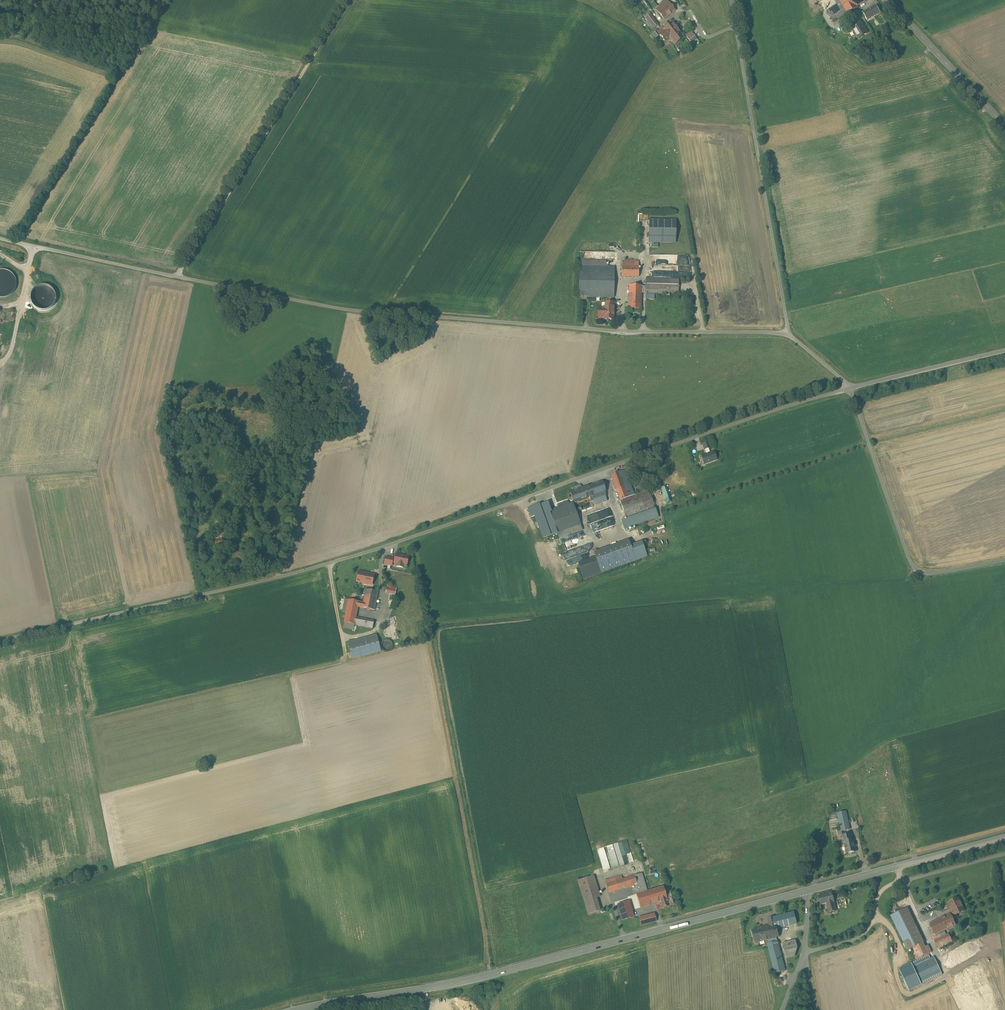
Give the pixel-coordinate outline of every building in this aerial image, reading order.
[(866,0),(843,0),(831,8),(839,20),(867,2),(866,0)] [(663,17),(673,9),(667,1),(657,9),(663,17)] [(881,14),(876,5),(863,12),(868,20),(881,14)] [(657,24),(650,14),(645,18),(653,27),(657,24)] [(872,37),(861,20),(850,27),(862,44),(872,37)] [(674,45),(684,37),(672,22),(662,29),(664,31),(660,34),(665,41),(669,38),(674,45)] [(656,31),(651,36),(654,40),(659,36),(656,31)] [(697,40),(692,32),(686,37),(692,44),(697,40)] [(676,223),(649,223),(649,244),(675,245),(676,223)] [(619,270),(637,270),(637,257),(618,257),(619,270)] [(612,259),(578,259),(579,296),(613,295),(612,259)] [(4,299),(20,281),(2,265),(0,267),(0,295),(4,299)] [(645,286),(645,293),(678,293),(677,275),(645,275),(645,286)] [(626,286),(627,308),(639,307),(639,293),(639,286),(626,286)] [(608,319),(613,320),(614,308),(615,308),(615,302),(606,302),(606,307),(604,307),(604,308),(598,308),(598,318),(604,318),(604,319),(608,319)] [(710,441),(703,443),(705,449),(712,448),(710,441)] [(714,451),(701,456),(704,464),(716,460),(714,451)] [(624,468),(609,474),(619,499),(634,493),(624,468)] [(568,490),(572,500),(572,502),(589,496),(590,500),(606,494),(599,477),(568,490)] [(634,493),(619,499),(627,519),(654,508),(646,489),(634,493)] [(556,533),(581,524),(572,502),(572,500),(546,510),(556,533)] [(592,530),(616,524),(615,519),(614,516),(590,522),(592,530)] [(589,548),(597,569),(633,555),(625,534),(589,548)] [(409,556),(395,554),(394,559),(393,563),(396,564),(396,568),(404,569),(404,566),(407,567),(409,556)] [(394,559),(385,557),(384,565),(393,567),(394,559)] [(359,572),(356,582),(372,585),(374,575),(359,572)] [(395,601),(397,587),(388,585),(386,592),(390,593),(389,600),(395,601)] [(374,610),(378,592),(366,589),(363,602),(359,602),(358,607),(374,610)] [(344,623),(355,625),(358,607),(359,602),(349,600),(344,623)] [(349,639),(354,659),(383,651),(377,631),(349,639)] [(392,647),(391,640),(382,640),(383,648),(392,647)] [(846,831),(843,814),(833,815),(833,818),(822,819),(823,827),(836,825),(837,832),(846,831)] [(856,851),(854,839),(852,839),(844,841),(844,842),(846,853),(856,851)] [(614,844),(605,847),(608,855),(612,854),(611,851),(616,849),(614,844)] [(619,873),(601,878),(606,893),(634,885),(637,894),(636,894),(640,907),(659,902),(667,899),(663,886),(647,891),(640,871),(620,877),(619,873)] [(597,896),(591,875),(575,880),(585,916),(597,912),(593,897),(597,896)] [(832,892),(818,896),(821,905),(826,903),(828,909),(826,909),(827,913),(836,910),(832,892)] [(667,899),(659,902),(661,908),(669,906),(669,905),(674,904),(671,897),(667,899)] [(950,914),(952,919),(957,916),(956,914),(964,910),(958,897),(948,902),(953,912),(950,914)] [(627,898),(614,902),(619,921),(635,916),(637,925),(655,920),(652,908),(637,913),(636,910),(630,912),(627,898)] [(907,908),(890,916),(907,951),(910,949),(915,960),(928,954),(924,947),(923,943),(923,942),(907,908)] [(764,927),(767,940),(779,936),(778,930),(797,925),(794,912),(768,919),(769,926),(764,927)] [(955,925),(952,919),(950,914),(930,923),(938,939),(934,941),(937,948),(952,941),(950,937),(948,933),(946,934),(944,930),(955,925)] [(767,940),(764,927),(752,930),(756,942),(767,940)] [(794,951),(792,940),(779,943),(781,954),(794,951)] [(775,942),(764,946),(773,973),(784,970),(775,942)] [(934,957),(912,967),(918,979),(940,969),(934,957)]
